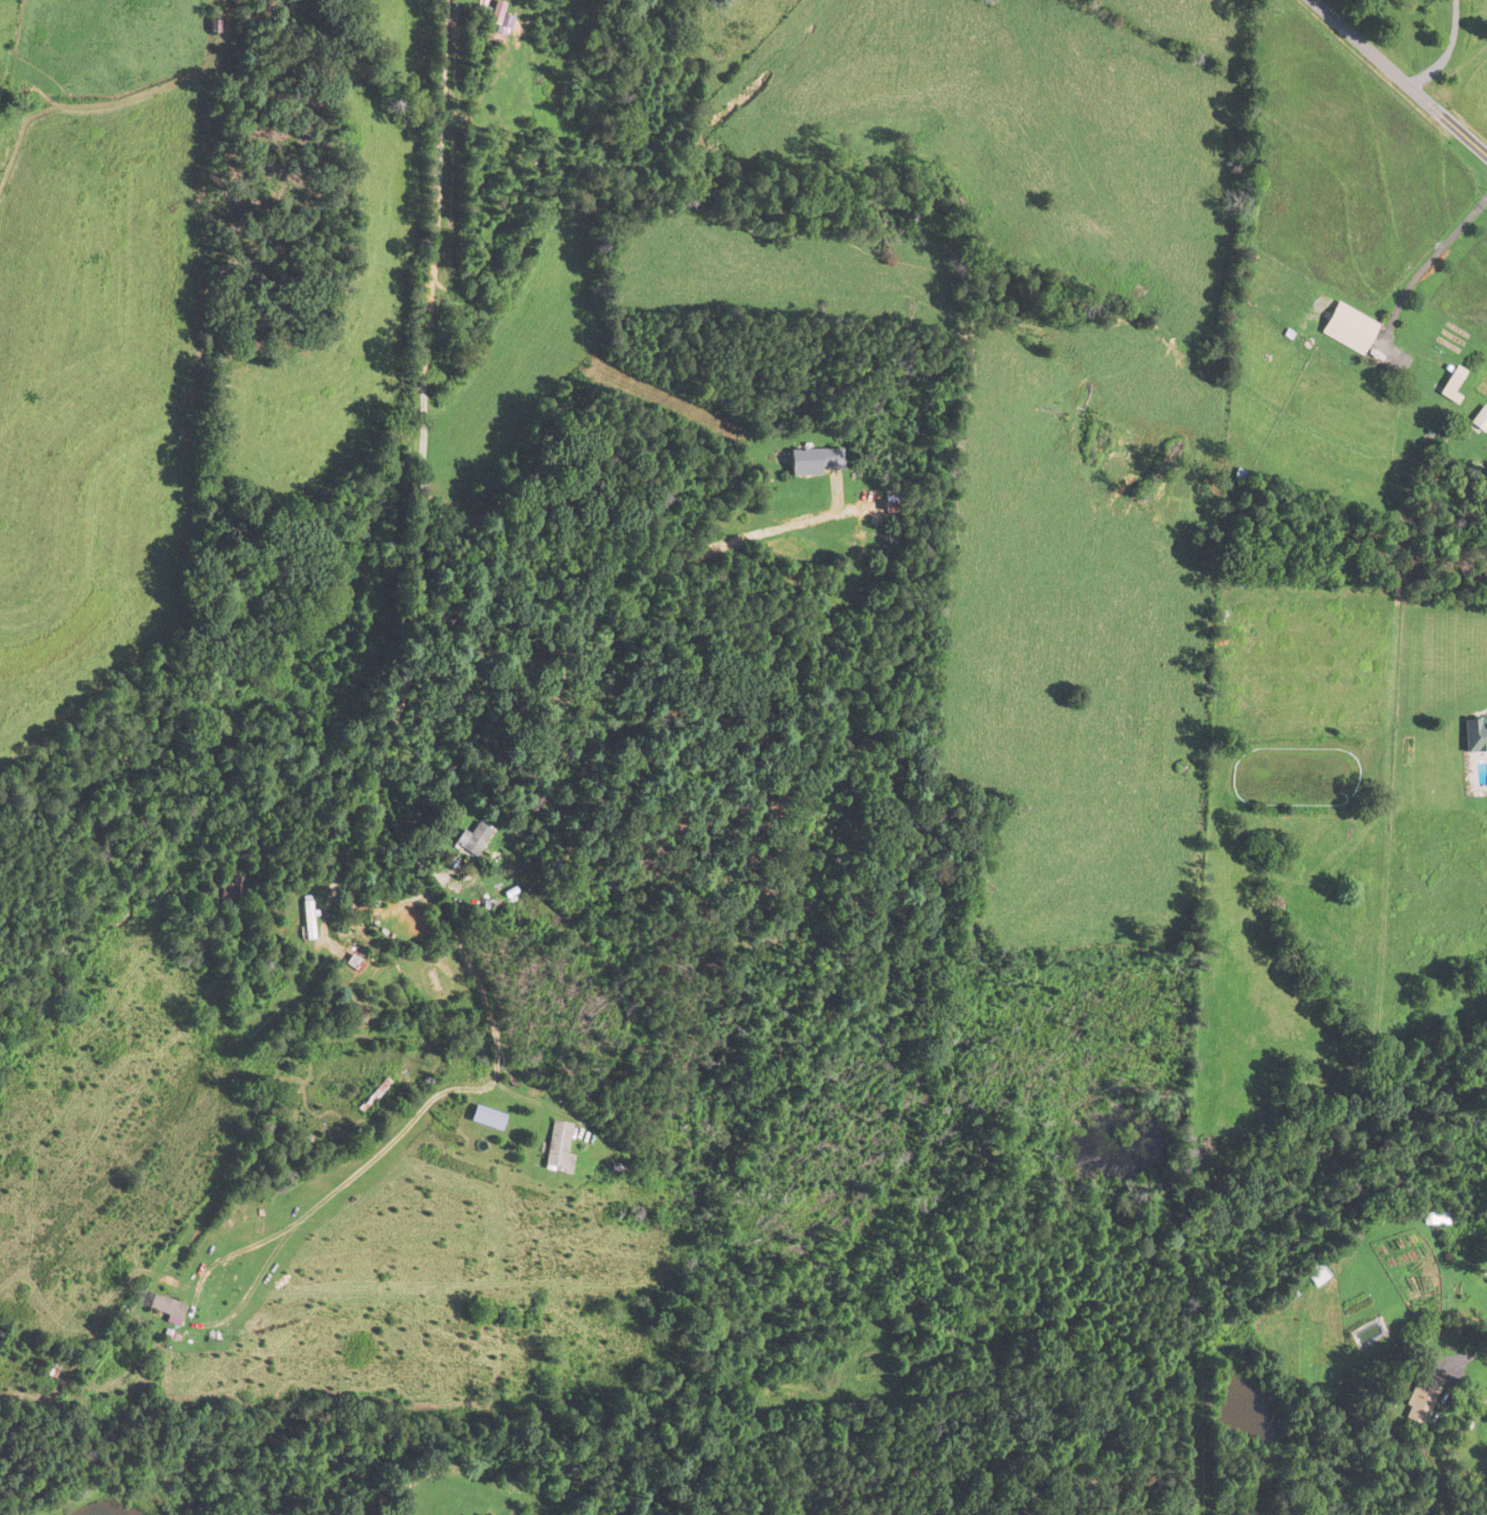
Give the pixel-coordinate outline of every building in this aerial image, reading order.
[(1378,325),(1335,302),(1317,334),(1361,357),(1378,325)] [(1481,432),(1486,425),(1486,409),(1481,404),(1467,422),(1481,432)] [(786,448),(786,474),(834,474),(834,448),(786,448)] [(892,501),(882,501),(882,510),(892,510),(892,501)] [(467,834),(459,829),(450,843),(472,857),(489,831),(475,821),(467,834)] [(217,883),(215,900),(239,903),(243,878),(231,877),(230,884),(217,883)] [(312,939),(312,901),(302,901),(302,939),(312,939)] [(342,963),(357,974),(363,965),(349,954),(342,963)] [(430,993),(438,990),(431,968),(423,971),(430,993)] [(360,1094),(350,1103),(360,1115),(392,1086),(384,1078),(363,1097),(360,1094)] [(502,1116),(472,1106),(467,1122),(497,1132),(502,1116)] [(541,1170),(568,1176),(572,1156),(564,1155),(570,1125),(551,1121),(541,1170)] [(142,1310),(176,1321),(181,1305),(147,1294),(142,1310)] [(1400,1418),(1424,1426),(1441,1378),(1418,1370),(1400,1418)]
